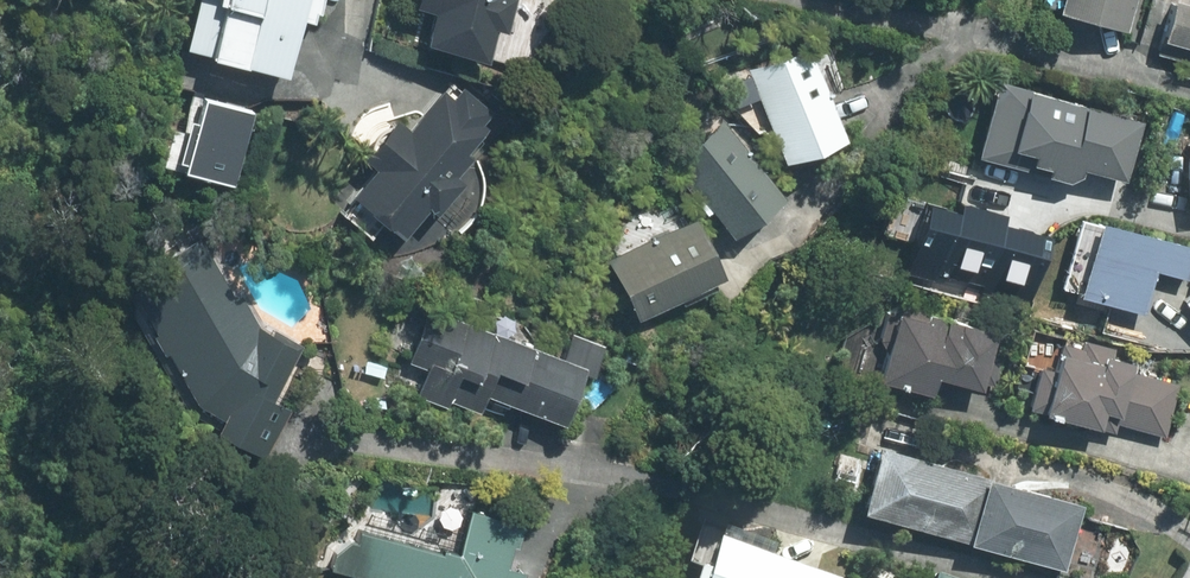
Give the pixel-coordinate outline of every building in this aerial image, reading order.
[(177,56),(272,84),(298,0),(194,0),(177,56)] [(401,46),(480,68),(499,0),(414,0),(401,46)] [(1057,16),(1127,38),(1138,0),(1061,0),(1057,16)] [(1167,0),(1165,0),(1146,53),(1189,68),(1189,8),(1167,0)] [(806,56),(753,69),(778,168),(832,155),(806,56)] [(1143,121),(992,79),(968,166),(1119,208),(1143,121)] [(396,248),(496,125),(442,81),(342,204),(396,248)] [(251,115),(201,100),(179,171),(230,186),(251,115)] [(720,113),(663,158),(727,239),(785,195),(720,113)] [(924,195),(906,258),(1028,293),(1046,230),(924,195)] [(1086,224),(1068,299),(1144,317),(1155,275),(1186,282),(1189,265),(1189,249),(1086,224)] [(689,226),(599,261),(622,318),(711,283),(689,226)] [(235,228),(131,272),(202,437),(306,393),(235,228)] [(1179,303),(1189,312),(1189,290),(1179,303)] [(585,347),(438,292),(402,387),(549,441),(585,347)] [(993,333),(890,303),(865,385),(923,402),(932,373),(977,387),(993,333)] [(1180,380),(1053,347),(1035,417),(1108,436),(1113,417),(1167,431),(1180,380)] [(1081,498),(867,444),(849,513),(1063,568),(1081,498)] [(317,565),(361,577),(505,577),(524,511),(471,496),(454,553),(365,527),(317,565)] [(715,533),(700,577),(830,577),(832,573),(715,533)]
